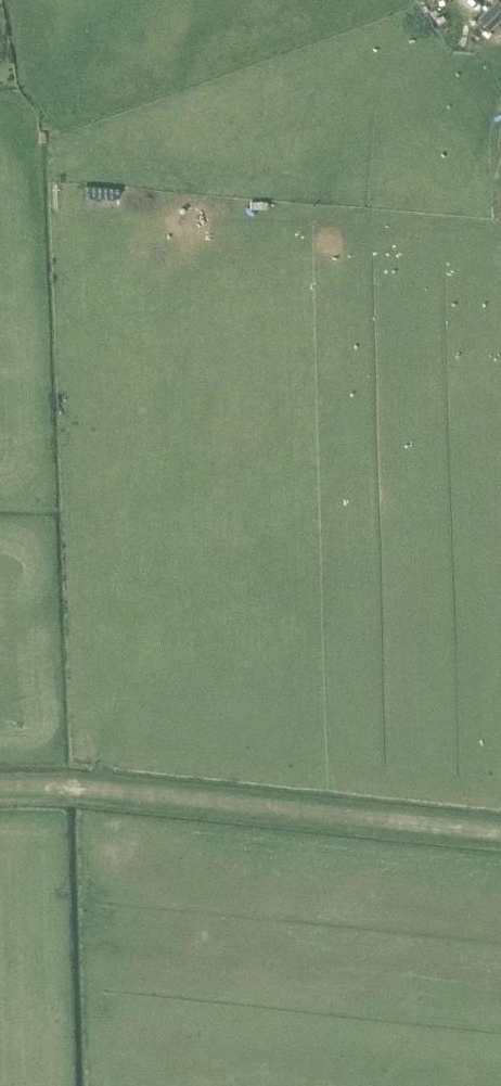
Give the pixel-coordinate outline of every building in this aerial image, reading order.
[(489,27),(500,16),(500,3),(499,0),(494,0),(478,15),(489,27)]
